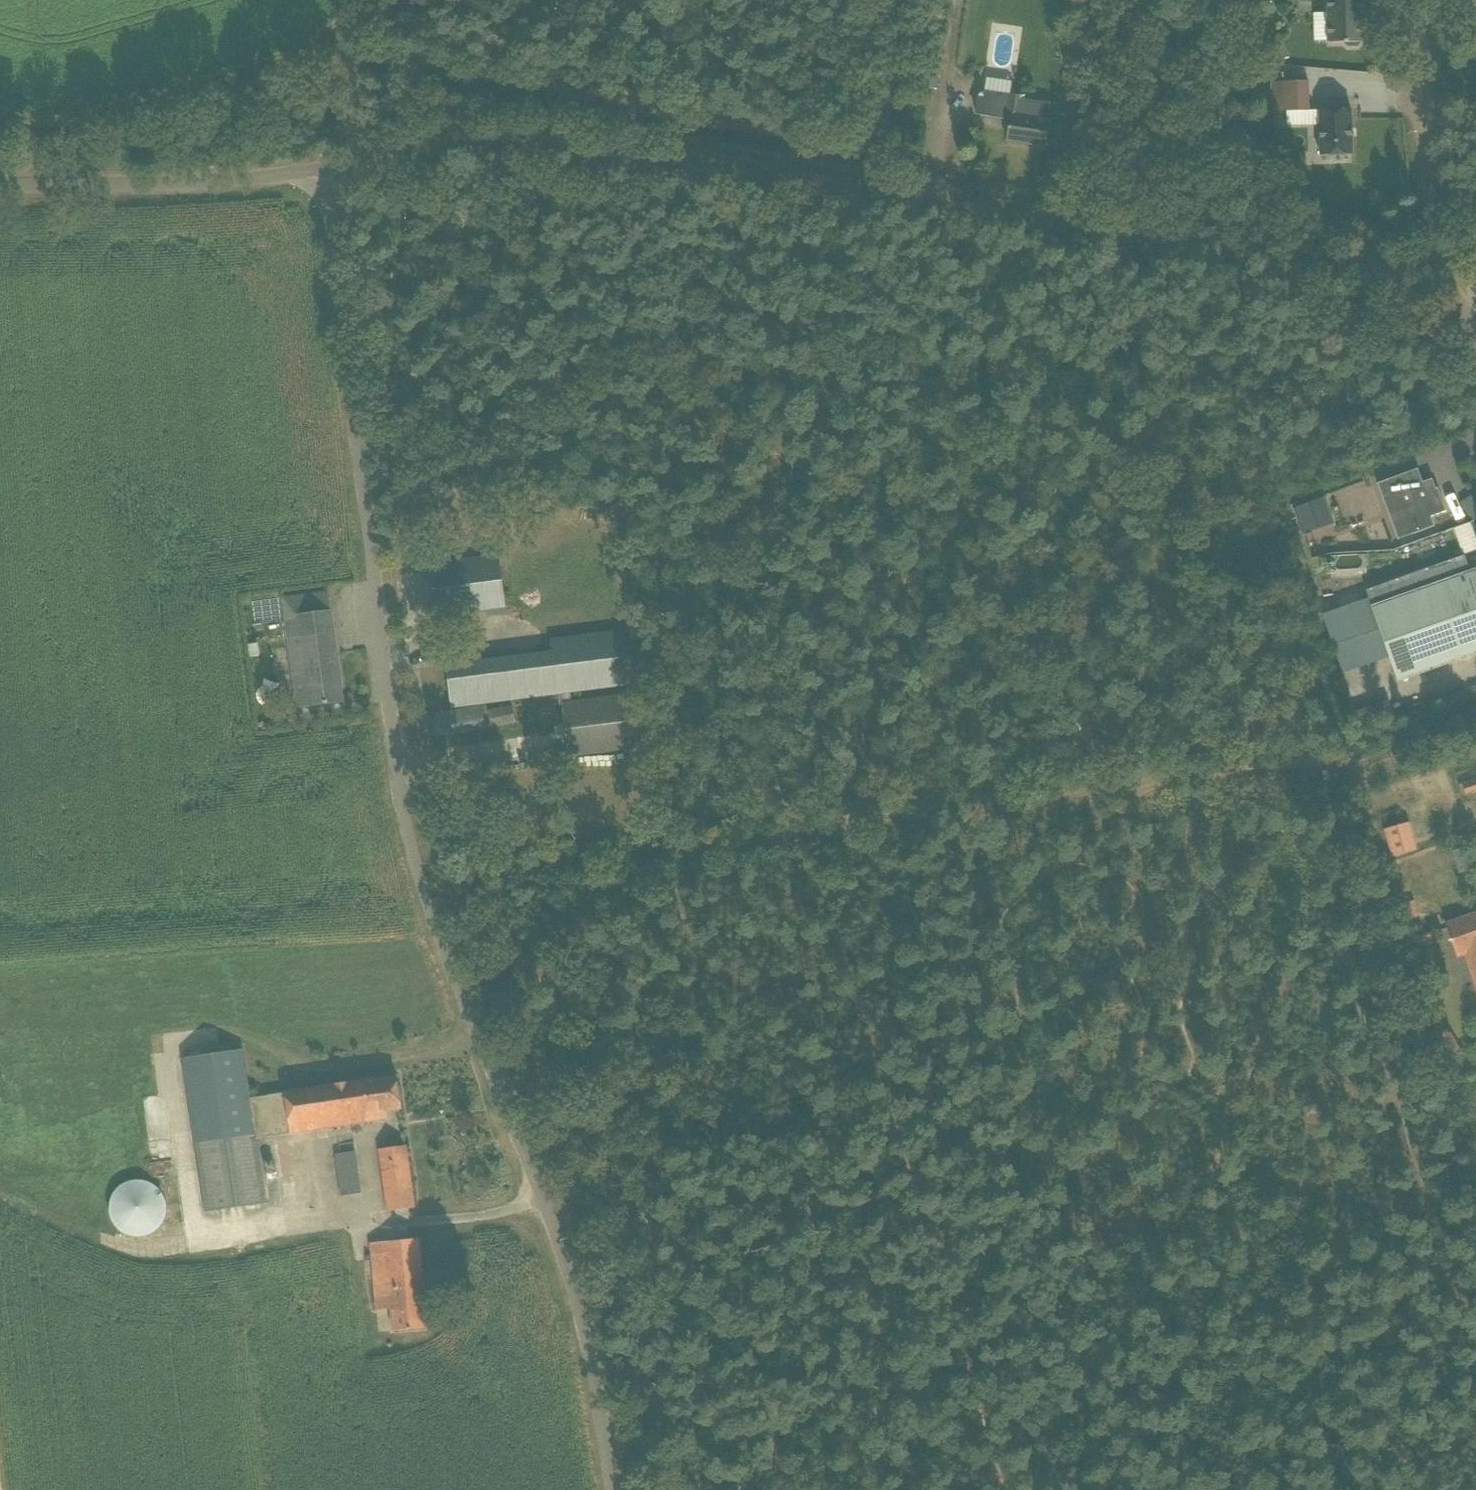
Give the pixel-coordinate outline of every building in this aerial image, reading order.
[(1328,44),(1344,43),(1348,47),(1357,47),(1361,43),(1364,43),(1363,0),(1327,0),(1328,44)] [(926,61),(922,87),(925,88),(936,89),(938,89),(942,63),(926,61)] [(1307,82),(1272,84),(1273,113),(1275,112),(1287,112),(1309,111),(1307,82)] [(1007,141),(1044,147),(1049,120),(1048,120),(1051,105),(1024,100),(1024,98),(1023,98),(1023,96),(1021,96),(1021,98),(983,91),(983,93),(979,92),(975,113),(1011,119),(1007,141)] [(1352,110),(1319,111),(1320,125),(1321,156),(1353,155),(1352,110)] [(1417,469),(1378,484),(1389,515),(1403,510),(1413,535),(1434,526),(1431,517),(1446,511),(1439,494),(1438,494),(1432,479),(1422,483),(1417,469)] [(1462,555),(1475,550),(1475,542),(1469,521),(1452,527),(1462,555)] [(453,561),(433,564),(440,615),(486,609),(487,616),(501,614),(507,613),(500,559),(499,555),(453,561)] [(1366,591),(1369,598),(1372,609),(1379,628),(1390,658),(1398,679),(1475,651),(1475,572),(1471,574),(1465,555),(1366,591)] [(308,596),(284,599),(295,684),(307,682),(310,706),(323,704),(343,702),(331,612),(331,613),(328,593),(308,596)] [(1347,606),(1322,615),(1333,645),(1343,674),(1390,658),(1379,628),(1372,609),(1369,598),(1347,606)] [(571,637),(552,640),(552,645),(553,653),(559,694),(560,705),(562,705),(569,758),(640,749),(633,693),(572,701),(570,692),(632,685),(625,631),(571,637)] [(258,643),(248,645),(250,656),(260,654),(258,643)] [(507,659),(446,666),(451,708),(512,700),(507,659)] [(488,711),(491,728),(516,723),(512,706),(488,711)] [(433,715),(436,735),(485,727),(482,707),(433,715)] [(1409,823),(1384,830),(1391,857),(1417,850),(1409,823)] [(1414,901),(1405,904),(1409,919),(1418,917),(1414,901)] [(1475,988),(1475,914),(1445,925),(1456,959),(1465,956),(1475,988)] [(1448,1027),(1435,1034),(1440,1043),(1453,1036),(1448,1027)] [(182,1058),(205,1212),(266,1203),(257,1137),(386,1118),(385,1111),(402,1109),(397,1076),(251,1097),(244,1049),(182,1058)] [(380,1150),(388,1211),(416,1207),(407,1147),(380,1150)] [(331,1154),(340,1195),(361,1191),(352,1150),(331,1154)] [(132,1237),(137,1238),(143,1237),(147,1236),(155,1231),(159,1228),(164,1220),(166,1216),(166,1211),(166,1202),(165,1198),(163,1194),(160,1190),(157,1187),(148,1182),(143,1181),(138,1180),(129,1182),(125,1184),(117,1189),(115,1192),(112,1196),(111,1201),(109,1206),(110,1212),(111,1219),(114,1225),(119,1230),(122,1233),(127,1235),(132,1237)] [(392,1309),(394,1331),(427,1328),(419,1239),(371,1243),(377,1310),(392,1309)]
